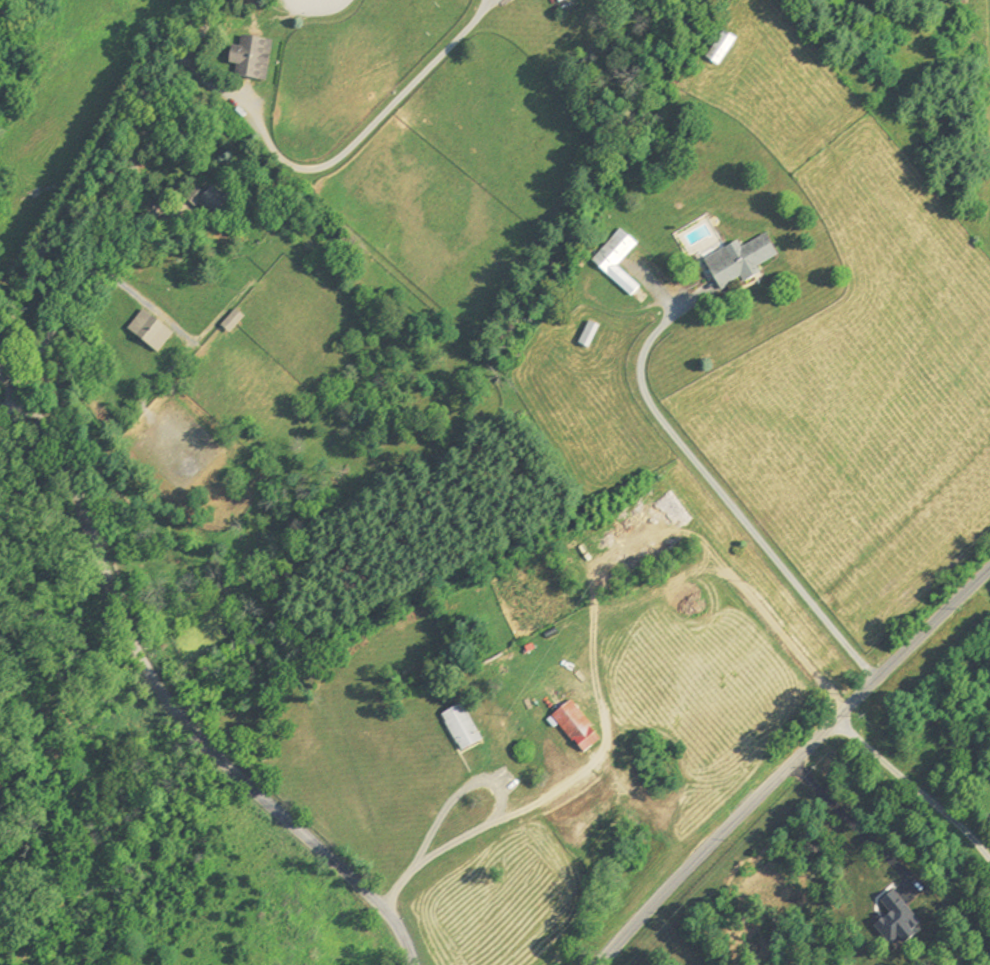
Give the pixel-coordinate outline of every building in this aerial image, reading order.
[(735,40),(722,31),(704,57),(716,66),(735,40)] [(270,40),(238,36),(236,54),(226,53),(225,64),(234,65),(232,76),(264,81),(270,40)] [(223,201),(197,181),(183,200),(210,219),(223,201)] [(615,266),(636,246),(619,229),(589,260),(627,298),(637,288),(615,266)] [(735,242),(702,260),(719,292),(757,273),(754,267),(775,256),(764,235),(739,248),(735,242)] [(170,335),(141,310),(124,329),(153,354),(170,335)] [(576,344),(585,349),(597,328),(588,323),(576,344)] [(579,756),(598,741),(568,702),(549,716),(579,756)] [(461,705),(439,715),(456,753),(478,743),(461,705)]
